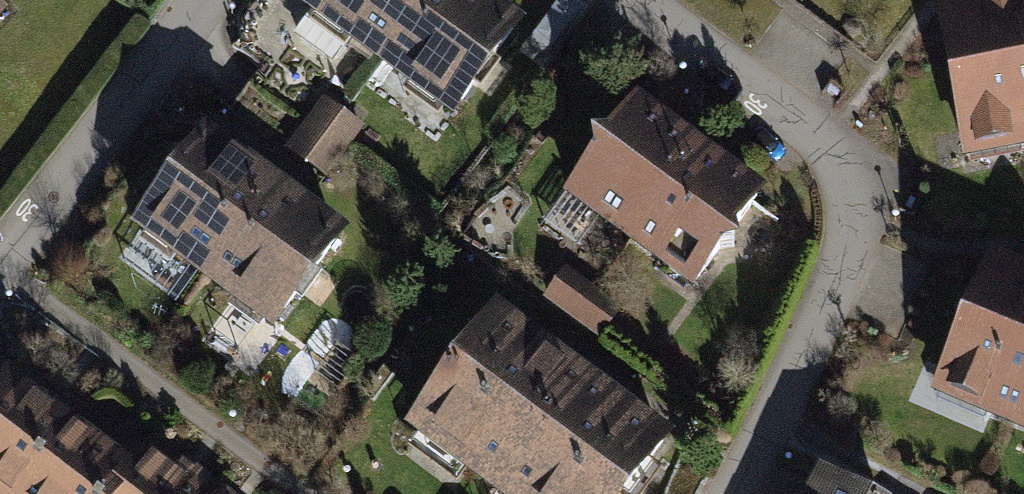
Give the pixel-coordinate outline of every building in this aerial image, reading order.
[(300,12),(446,123),(520,26),(485,0),(309,0),(300,12)] [(924,17),(953,167),(1023,153),(1023,0),(1014,0),(924,17)] [(358,128),(322,101),(288,146),(324,173),(358,128)] [(766,196),(630,102),(560,203),(696,297),(766,196)] [(343,230),(202,130),(124,238),(265,338),(343,230)] [(985,264),(921,405),(1023,452),(1023,281),(985,264)] [(618,308),(565,272),(546,300),(598,336),(618,308)] [(487,309),(399,431),(486,493),(636,493),(673,442),(560,361),(487,309)] [(0,379),(0,493),(204,493),(140,442),(117,470),(2,377),(0,379)] [(814,477),(806,493),(852,493),(814,477)]
